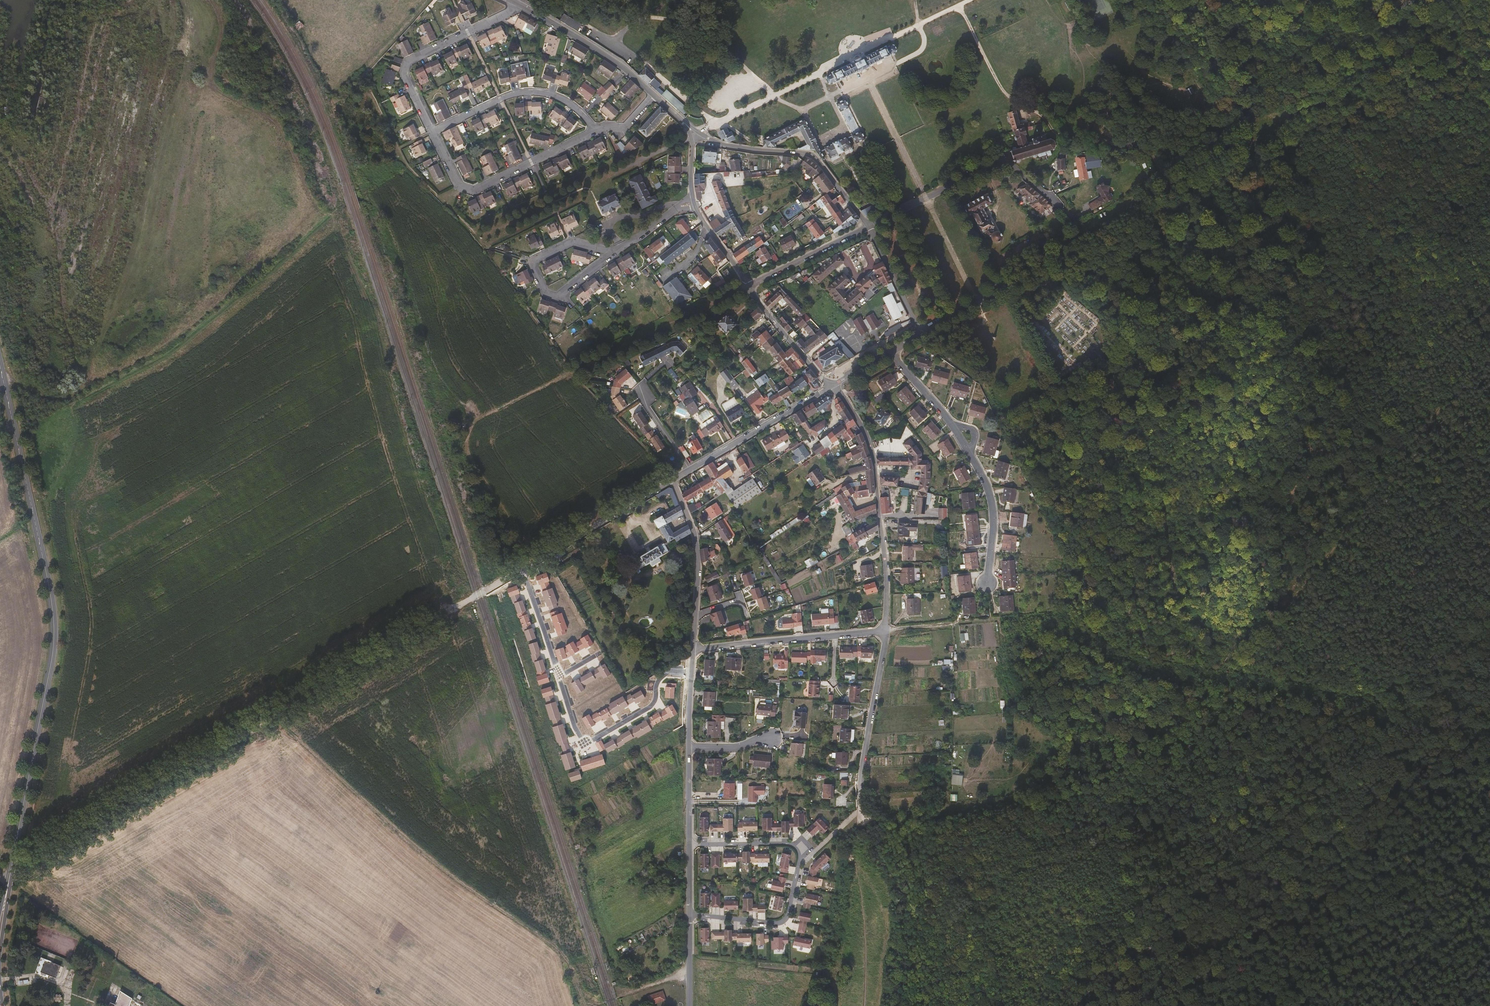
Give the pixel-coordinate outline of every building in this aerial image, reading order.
[(476,12),(471,3),(467,5),(465,1),(460,3),(461,4),(457,6),(462,15),(467,12),(469,16),(476,12)] [(458,17),(454,7),(450,9),(450,8),(446,10),(448,14),(443,17),(447,26),(455,22),(453,19),(458,17)] [(538,23),(521,14),(515,26),(523,29),(527,22),(529,23),(527,27),(534,31),(538,23)] [(579,30),(582,23),(563,14),(559,21),(579,30)] [(301,29),(304,24),(299,21),(296,25),(301,29)] [(437,39),(429,22),(420,26),(424,33),(427,32),(428,34),(421,37),(425,45),(437,39)] [(506,37),(501,26),(497,28),(497,30),(494,31),(493,30),(493,29),(489,31),(493,39),(496,37),(498,41),(506,37)] [(489,40),(493,39),(489,31),(485,33),(486,34),(487,35),(483,37),(482,35),(478,37),(483,48),(491,44),(489,40)] [(555,56),(561,38),(547,34),(545,42),(552,44),(552,47),(548,46),(546,53),(555,56)] [(414,53),(408,40),(399,44),(405,57),(414,53)] [(583,60),(589,50),(586,48),(576,42),(573,47),(570,52),(583,60)] [(473,54),(468,44),(463,46),(464,47),(461,49),(460,48),(459,47),(455,48),(459,56),(463,55),(465,58),(473,54)] [(870,65),(885,58),(890,55),(895,53),(896,52),(896,51),(897,50),(897,49),(895,46),(894,45),(893,45),(893,44),(887,47),(886,46),(857,60),(832,72),(832,74),(827,76),(826,77),(826,78),(826,79),(828,83),(829,84),(831,84),(836,81),(836,82),(856,72),(856,73),(862,70),(870,66),(870,65)] [(456,58),(459,56),(455,48),(452,50),(452,51),(453,53),(450,54),(449,53),(444,55),(449,66),(458,62),(456,58)] [(444,70),(439,59),(434,61),(435,63),(431,64),(431,63),(430,62),(427,64),(431,72),(432,71),(434,70),(436,74),(444,70)] [(611,78),(617,68),(604,59),(598,69),(611,78)] [(527,78),(525,66),(529,65),(528,61),(511,65),(513,73),(515,81),(522,80),(522,79),(527,78)] [(427,73),(431,72),(427,64),(423,66),(423,67),(424,68),(421,70),(420,68),(415,71),(421,81),(429,77),(427,73)] [(557,75),(554,74),(555,70),(546,67),(543,79),(547,80),(548,79),(552,80),(551,81),(551,82),(555,84),(557,75)] [(648,84),(655,77),(646,68),(639,75),(648,84)] [(392,86),(397,72),(387,69),(382,83),(392,86)] [(515,81),(513,73),(509,73),(508,69),(499,71),(501,83),(506,82),(506,80),(510,80),(510,81),(510,82),(515,81)] [(568,86),(571,75),(562,72),(561,76),(557,75),(555,84),(559,85),(559,84),(559,82),(563,84),(563,85),(568,86)] [(483,88),(482,85),(484,84),(486,87),(491,84),(487,75),(471,83),(469,79),(466,81),(469,88),(473,86),(476,92),(483,88)] [(639,87),(631,79),(620,91),(629,99),(639,87)] [(459,96),(461,95),(463,98),(469,96),(466,90),(469,88),(466,81),(462,82),(464,87),(449,94),(453,103),(461,100),(459,96)] [(607,90),(613,84),(610,81),(604,87),(607,90)] [(596,91),(585,82),(578,91),(585,95),(590,99),(596,91)] [(610,93),(616,88),(613,84),(607,90),(610,93)] [(601,96),(607,90),(604,87),(602,89),(598,93),(601,96)] [(605,98),(610,93),(607,90),(601,96),(603,99),(605,98)] [(411,108),(405,95),(401,98),(396,100),(402,113),(411,108)] [(849,107),(845,99),(836,103),(840,111),(849,107)] [(451,116),(443,100),(434,104),(438,111),(441,109),(442,111),(436,115),(439,122),(451,116)] [(542,114),(541,102),(536,102),(536,104),(532,104),(532,103),(532,101),(528,102),(529,110),(532,110),(533,114),(542,114)] [(529,110),(528,102),(524,102),(524,103),(524,105),(520,105),(520,103),(515,103),(516,115),(525,115),(525,110),(529,110)] [(612,119),(619,112),(608,102),(601,110),(612,119)] [(562,120),(567,114),(564,111),(562,113),(559,111),(560,109),(556,107),(549,116),(556,122),(557,122),(560,124),(562,120)] [(646,136),(667,113),(660,107),(639,130),(646,136)] [(500,121),(495,111),(491,113),(491,114),(487,116),(487,114),(486,113),(482,115),(486,123),(490,121),(492,125),(500,121)] [(1019,125),(1016,114),(1017,113),(1016,112),(1015,111),(1008,114),(1009,117),(1008,117),(1009,121),(1010,121),(1013,131),(1014,130),(1024,128),(1023,124),(1019,125)] [(570,132),(577,122),(573,119),(572,120),(569,118),(570,117),(570,116),(567,114),(562,120),(565,122),(562,126),(570,132)] [(483,125),(486,123),(482,115),(479,117),(479,118),(480,120),(477,121),(476,120),(471,122),(477,133),(485,129),(483,125)] [(776,143),(779,141),(800,131),(807,145),(798,149),(815,150),(822,160),(824,158),(821,151),(821,152),(815,141),(816,141),(814,137),(814,136),(813,136),(808,127),(809,127),(805,119),(796,123),(796,124),(787,129),(787,128),(781,130),(782,131),(772,136),(772,135),(763,139),(764,140),(763,147),(776,148),(776,143)] [(416,133),(415,130),(416,129),(414,124),(403,130),(407,138),(412,136),(413,139),(420,136),(419,132),(418,132),(416,133)] [(652,133),(660,142),(670,132),(663,124),(652,133)] [(464,143),(459,132),(456,126),(444,132),(447,139),(454,136),(455,139),(452,140),(456,147),(464,143)] [(1025,136),(1026,135),(1025,131),(1031,129),(1031,128),(1032,128),(1032,126),(1024,128),(1014,130),(1018,144),(1019,144),(1020,146),(1020,147),(1030,144),(1030,143),(1029,141),(1027,142),(1025,136)] [(729,134),(726,129),(725,130),(724,129),(723,129),(721,130),(722,132),(719,133),(721,138),(723,137),(726,136),(729,141),(734,138),(731,133),(729,134)] [(865,138),(861,131),(852,135),(856,143),(865,138)] [(553,143),(554,135),(550,134),(550,137),(532,133),(530,143),(544,146),(544,144),(548,145),(549,142),(553,143)] [(1054,149),(1055,146),(1056,146),(1056,145),(1055,145),(1054,142),(1055,141),(1055,140),(1053,140),(1051,139),(1051,138),(1049,138),(1049,139),(1047,140),(1045,135),(1036,138),(1033,139),(1033,138),(1032,139),(1033,142),(1032,142),(1030,143),(1030,144),(1020,147),(1017,148),(1016,147),(1015,147),(1014,147),(1013,147),(1012,147),(1012,149),(1010,150),(1010,151),(1009,151),(1009,152),(1010,152),(1011,152),(1013,159),(1013,160),(1012,161),(1012,162),(1013,161),(1014,162),(1015,163),(1015,162),(1017,163),(1019,162),(1020,160),(1020,159),(1023,158),(1023,159),(1025,159),(1024,158),(1027,157),(1028,158),(1029,158),(1028,156),(1031,156),(1032,157),(1033,157),(1034,158),(1035,157),(1036,156),(1037,157),(1036,158),(1036,159),(1037,159),(1038,159),(1038,158),(1041,157),(1042,161),(1047,159),(1047,157),(1047,156),(1050,155),(1050,156),(1051,155),(1051,154),(1052,154),(1052,153),(1051,153),(1050,150),(1053,149),(1053,150),(1054,150),(1054,149)] [(642,144),(634,137),(628,144),(625,148),(628,151),(642,144)] [(853,150),(852,147),(847,137),(839,140),(838,140),(833,143),(832,144),(825,147),(830,158),(831,157),(832,160),(833,160),(839,157),(839,156),(838,154),(844,151),(845,153),(847,154),(852,151),(853,150)] [(606,149),(601,138),(597,140),(598,142),(594,143),(593,142),(593,141),(589,142),(595,154),(606,149)] [(625,148),(628,144),(625,138),(616,144),(623,154),(628,151),(625,148)] [(427,151),(425,147),(423,148),(422,144),(423,143),(424,143),(422,139),(415,143),(415,144),(416,146),(413,148),(412,148),(416,156),(427,151)] [(510,164),(522,158),(516,145),(514,142),(514,141),(505,145),(508,152),(512,151),(513,153),(506,156),(510,164)] [(595,154),(589,142),(586,144),(587,145),(587,147),(584,148),(583,147),(579,149),(584,160),(595,154)] [(721,162),(721,154),(717,153),(717,152),(703,151),(702,162),(716,164),(715,173),(720,172),(721,162)] [(499,169),(495,160),(491,152),(483,156),(486,163),(489,161),(490,164),(483,167),(487,175),(499,169)] [(474,170),(467,157),(465,153),(459,157),(460,160),(458,161),(465,174),(474,170)] [(571,165),(567,154),(562,156),(563,158),(560,160),(559,158),(558,157),(554,159),(558,167),(561,165),(563,169),(571,165)] [(678,166),(678,162),(680,162),(680,157),(679,157),(673,157),(668,156),(667,166),(668,166),(667,170),(681,171),(681,166),(678,166)] [(790,166),(791,157),(778,156),(785,168),(788,167),(790,166)] [(823,173),(819,167),(814,163),(806,157),(801,164),(808,170),(805,173),(811,177),(814,173),(818,177),(823,173)] [(1065,170),(1065,163),(1064,163),(1063,159),(1060,159),(1059,157),(1057,157),(1057,159),(1056,160),(1057,170),(1062,170),(1065,170)] [(740,171),(738,158),(730,160),(731,170),(725,171),(725,172),(728,172),(740,171)] [(1088,179),(1087,173),(1086,167),(1085,162),(1084,158),(1080,159),(1076,159),(1080,181),(1088,179)] [(557,172),(555,168),(558,167),(554,159),(551,161),(552,163),(549,165),(548,163),(543,165),(548,176),(557,172)] [(444,176),(438,164),(429,168),(435,181),(444,176)] [(677,178),(677,174),(679,174),(681,174),(681,171),(667,170),(667,173),(666,182),(678,183),(679,178),(677,178)] [(724,181),(723,172),(720,172),(715,173),(704,173),(704,179),(712,178),(712,182),(720,181),(724,181)] [(533,183),(528,173),(524,175),(524,176),(521,178),(520,177),(519,176),(516,178),(520,185),(523,184),(525,187),(533,183)] [(705,189),(704,183),(704,179),(704,173),(694,174),(695,185),(696,192),(700,191),(704,191),(704,189),(705,189)] [(820,187),(829,180),(823,173),(818,177),(814,180),(818,184),(820,187)] [(651,198),(648,190),(640,175),(629,180),(642,208),(654,203),(653,202),(657,200),(655,196),(651,198)] [(516,187),(519,186),(520,185),(516,178),(512,179),(513,180),(513,182),(509,184),(509,182),(504,184),(509,195),(518,190),(516,187)] [(835,188),(829,180),(820,187),(820,188),(823,192),(821,194),(823,197),(827,194),(835,188)] [(728,203),(724,194),(720,181),(712,182),(721,205),(725,214),(727,220),(733,216),(734,215),(734,213),(735,213),(733,206),(732,207),(730,208),(728,203)] [(1107,192),(1109,187),(1104,185),(1102,183),(1096,187),(1097,189),(1096,192),(1099,192),(1101,196),(1088,205),(1091,210),(1099,205),(1111,198),(1111,197),(1112,195),(1111,194),(1109,193),(1108,193),(1107,192)] [(1050,204),(1039,194),(1038,194),(1027,184),(1017,189),(1017,190),(1018,189),(1034,204),(1033,206),(1042,215),(1043,213),(1045,214),(1049,210),(1048,208),(1049,207),(1050,206),(1050,204)] [(497,201),(492,190),(487,193),(488,194),(485,196),(484,194),(484,193),(480,195),(483,203),(487,201),(489,204),(497,201)] [(989,219),(987,215),(990,214),(988,210),(985,211),(984,208),(992,203),(987,193),(962,207),(967,216),(972,214),(977,225),(981,233),(982,233),(984,237),(988,235),(989,237),(990,238),(991,237),(991,239),(992,241),(993,241),(994,242),(996,242),(997,242),(1000,241),(1001,240),(1001,239),(1002,238),(1002,236),(1002,235),(1001,234),(1000,232),(998,232),(997,231),(996,231),(993,227),(994,226),(990,218),(989,219)] [(825,206),(832,201),(827,194),(823,197),(821,199),(825,206)] [(482,208),(480,204),(483,203),(480,195),(476,197),(476,198),(477,199),(474,201),(473,199),(468,202),(473,212),(482,208)] [(620,205),(615,195),(609,197),(603,199),(604,200),(598,203),(603,213),(609,210),(610,212),(615,210),(614,208),(620,205)] [(839,211),(834,204),(840,200),(842,204),(845,201),(840,195),(832,201),(825,206),(832,216),(839,211)] [(866,217),(881,209),(876,198),(872,200),(875,205),(865,210),(862,205),(858,207),(866,217)] [(839,225),(855,213),(849,206),(845,210),(847,212),(842,215),(841,214),(835,219),(836,221),(839,225)] [(757,211),(760,215),(767,211),(765,207),(757,211)] [(578,225),(572,213),(561,219),(567,231),(570,229),(569,227),(573,225),(574,227),(578,225)] [(834,233),(857,221),(858,221),(859,221),(859,219),(858,219),(858,218),(855,213),(839,225),(833,230),(834,233)] [(714,230),(728,221),(727,220),(725,214),(710,224),(714,230)] [(745,235),(734,217),(728,221),(714,230),(718,236),(732,227),(739,238),(745,235)] [(779,220),(783,226),(787,223),(784,217),(779,220)] [(824,233),(813,219),(805,224),(817,239),(823,234),(824,233)] [(563,233),(559,225),(556,227),(554,223),(546,227),(551,238),(556,236),(555,234),(559,232),(559,234),(560,235),(563,233)] [(666,265),(695,243),(694,241),(697,239),(697,237),(699,237),(700,236),(702,229),(702,226),(701,224),(660,256),(666,265)] [(544,244),(539,236),(536,238),(534,234),(526,239),(531,249),(536,247),(535,245),(539,243),(540,245),(540,246),(544,244)] [(795,244),(791,235),(779,241),(783,250),(795,244)] [(749,253),(764,243),(759,236),(733,254),(737,261),(741,258),(749,253)] [(718,249),(710,238),(706,241),(704,243),(704,245),(711,254),(712,254),(718,249)] [(654,253),(664,245),(659,239),(649,247),(654,253)] [(853,252),(867,240),(865,240),(864,240),(837,254),(843,261),(853,252)] [(881,260),(873,244),(873,242),(866,245),(875,264),(881,260)] [(770,257),(764,247),(756,252),(759,258),(756,260),(759,264),(770,257)] [(592,255),(587,254),(588,251),(574,248),(571,258),(590,263),(592,255)] [(726,258),(718,248),(718,249),(712,254),(716,260),(714,262),(716,265),(718,263),(719,263),(726,258)] [(868,265),(860,248),(853,252),(854,254),(850,260),(856,272),(862,269),(863,268),(868,265)] [(652,262),(659,257),(657,253),(654,256),(650,252),(647,255),(652,262)] [(635,262),(629,253),(625,256),(626,257),(625,258),(623,256),(617,259),(623,269),(627,274),(630,272),(627,266),(635,262)] [(843,261),(837,254),(833,256),(828,260),(836,268),(843,261)] [(564,265),(559,255),(546,262),(547,264),(543,265),(547,274),(564,265)] [(676,277),(666,265),(660,256),(659,257),(652,262),(647,266),(663,287),(676,277)] [(612,275),(623,269),(617,259),(614,261),(614,262),(615,264),(612,266),(611,264),(607,267),(612,275)] [(836,268),(828,260),(822,266),(829,273),(836,268)] [(850,282),(843,274),(827,288),(847,311),(864,296),(862,293),(873,283),(875,286),(879,282),(880,283),(882,282),(884,286),(892,282),(882,262),(872,266),(878,279),(877,280),(873,274),(868,278),(868,277),(866,275),(855,285),(857,288),(843,300),(842,299),(845,296),(840,290),(850,282)] [(710,279),(698,266),(691,272),(703,285),(710,279)] [(818,283),(829,273),(822,266),(812,275),(818,283)] [(529,276),(527,273),(529,272),(526,267),(516,273),(520,280),(524,278),(526,282),(533,278),(531,275),(530,275),(529,276)] [(602,288),(607,285),(602,279),(600,281),(598,282),(594,277),(590,280),(592,282),(588,284),(587,283),(587,282),(583,285),(591,295),(601,287),(602,288)] [(692,296),(676,277),(663,287),(676,304),(692,296)] [(633,282),(637,289),(641,286),(637,279),(633,282)] [(727,285),(723,279),(714,284),(719,290),(727,285)] [(796,295),(783,281),(778,285),(792,299),(796,295)] [(591,295),(583,285),(580,287),(581,288),(582,289),(579,292),(578,290),(574,293),(581,303),(591,295)] [(792,299),(778,285),(777,285),(775,286),(777,288),(778,287),(782,291),(781,292),(785,297),(783,299),(788,304),(792,300),(792,299)] [(770,310),(783,297),(778,292),(765,304),(770,310)] [(896,303),(891,294),(883,298),(886,304),(885,304),(884,304),(883,305),(886,312),(889,310),(897,305),(896,303)] [(552,311),(555,302),(551,301),(551,303),(550,304),(547,303),(547,302),(542,300),(539,311),(547,314),(548,310),(552,311)] [(798,306),(792,300),(788,304),(793,310),(798,306)] [(563,319),(567,308),(563,307),(562,308),(558,307),(559,305),(559,304),(555,302),(552,311),(556,312),(555,316),(563,319)] [(905,309),(902,302),(897,305),(900,311),(905,309)] [(900,311),(897,305),(889,310),(893,319),(902,315),(900,311)] [(804,312),(800,308),(798,306),(793,310),(799,317),(804,312)] [(763,314),(758,307),(749,315),(755,321),(763,314)] [(813,321),(804,312),(799,317),(806,323),(808,320),(809,321),(810,321),(811,323),(813,321)] [(880,326),(879,325),(882,322),(880,319),(877,321),(875,318),(872,313),(865,317),(866,319),(863,321),(860,316),(852,321),(857,329),(861,335),(867,332),(868,331),(868,329),(871,328),(872,330),(880,326)] [(726,333),(735,324),(726,314),(716,323),(726,333)] [(789,325),(780,314),(776,318),(778,321),(780,319),(783,322),(780,324),(786,332),(788,330),(791,328),(789,325)] [(806,323),(799,317),(794,321),(800,328),(802,326),(806,323)] [(903,328),(912,323),(910,319),(900,324),(903,328)] [(800,328),(794,321),(789,325),(791,328),(793,330),(795,332),(800,328)] [(895,332),(903,328),(900,324),(900,323),(893,328),(895,332)] [(766,330),(763,326),(757,331),(761,335),(766,330)] [(827,336),(820,328),(817,330),(819,332),(816,334),(821,341),(827,336)] [(744,336),(748,332),(745,329),(739,335),(741,337),(744,335),(744,336)] [(816,334),(811,329),(808,332),(811,337),(816,334)] [(762,344),(771,337),(766,330),(761,335),(756,338),(762,344)] [(756,338),(761,335),(757,331),(752,336),(755,340),(756,338)] [(839,339),(833,332),(827,336),(831,340),(833,343),(839,339)] [(810,350),(821,341),(816,334),(811,337),(804,343),(810,350)] [(784,353),(771,337),(762,344),(759,347),(764,354),(769,349),(779,362),(787,357),(788,358),(791,355),(795,351),(792,348),(784,353)] [(804,343),(800,338),(795,342),(805,353),(810,350),(804,343)] [(854,356),(839,339),(833,343),(834,343),(837,347),(844,354),(849,360),(854,356)] [(685,348),(678,341),(672,342),(661,347),(665,355),(675,350),(679,354),(685,348)] [(665,355),(661,347),(657,349),(661,357),(665,355)] [(835,360),(842,356),(844,354),(837,347),(818,359),(823,367),(830,363),(831,364),(836,361),(835,360)] [(644,365),(661,357),(657,349),(646,355),(645,353),(640,356),(641,357),(640,357),(644,365)] [(756,370),(750,362),(755,357),(754,356),(757,353),(755,350),(741,363),(745,369),(750,375),(756,370)] [(800,357),(795,351),(791,355),(795,361),(800,357)] [(930,371),(932,361),(929,360),(929,359),(918,356),(916,366),(926,369),(926,371),(930,371)] [(784,369),(792,363),(788,358),(787,357),(779,362),(784,369)] [(805,364),(800,357),(795,361),(801,367),(805,364)] [(823,367),(818,359),(813,362),(820,369),(823,367)] [(797,370),(792,363),(784,369),(789,375),(797,370)] [(817,378),(808,367),(804,369),(807,372),(803,375),(813,384),(816,382),(814,380),(817,378)] [(622,384),(632,375),(626,368),(616,377),(617,378),(614,380),(613,386),(620,387),(621,387),(622,384)] [(671,368),(667,371),(674,379),(678,376),(671,368)] [(733,378),(726,369),(720,373),(727,383),(733,378)] [(947,384),(950,373),(935,369),(932,380),(947,384)] [(897,382),(892,373),(879,381),(884,390),(897,382)] [(769,380),(764,374),(755,380),(759,386),(769,380)] [(813,384),(803,375),(795,382),(795,383),(794,384),(789,376),(783,379),(788,387),(792,393),(807,384),(810,388),(808,390),(810,393),(816,389),(813,384)] [(738,385),(733,378),(727,383),(732,390),(738,385)] [(966,397),(969,386),(955,382),(952,393),(966,397)] [(781,390),(777,384),(773,386),(778,393),(781,391),(781,390)] [(626,401),(623,397),(623,398),(620,394),(620,395),(619,394),(620,387),(613,386),(611,397),(613,399),(612,400),(620,410),(628,405),(625,401),(626,401)] [(917,398),(906,386),(898,394),(908,405),(917,398)] [(784,398),(792,393),(788,387),(781,391),(778,393),(777,393),(782,399),(784,398)] [(693,397),(697,394),(693,388),(679,396),(686,407),(694,402),(691,399),(693,397)] [(734,394),(730,388),(724,392),(729,398),(734,394)] [(760,405),(766,400),(762,395),(758,390),(746,400),(758,413),(761,411),(757,407),(760,405)] [(782,399),(777,393),(773,396),(768,399),(773,405),(782,399)] [(877,401),(886,396),(884,393),(882,394),(875,399),(877,401)] [(739,404),(734,396),(721,404),(726,412),(739,404)] [(830,411),(832,399),(830,396),(827,396),(815,405),(813,402),(803,409),(809,417),(820,410),(825,407),(827,410),(828,411),(830,411)] [(846,407),(842,401),(839,403),(836,404),(836,405),(840,412),(846,407)] [(698,407),(695,404),(694,402),(686,407),(691,416),(699,411),(697,408),(698,407)] [(730,421),(744,413),(739,404),(726,412),(725,412),(730,421)] [(984,418),(987,408),(973,404),(970,414),(984,418)] [(919,422),(928,415),(919,405),(910,412),(919,422)] [(842,416),(849,411),(846,407),(840,412),(842,416)] [(883,425),(891,415),(883,409),(880,412),(878,416),(875,420),(883,425)] [(648,423),(640,410),(633,415),(641,427),(640,428),(644,435),(645,434),(651,430),(647,424),(648,423)] [(814,434),(811,428),(800,410),(792,415),(799,425),(802,424),(810,437),(814,434)] [(844,420),(851,414),(849,411),(842,416),(844,419),(844,420)] [(858,425),(851,414),(844,420),(846,421),(846,422),(850,427),(854,425),(855,427),(856,426),(858,425)] [(723,426),(717,417),(714,419),(715,421),(706,427),(706,428),(710,433),(710,435),(723,426)] [(818,436),(828,423),(829,421),(827,419),(826,420),(825,419),(811,428),(814,434),(816,437),(818,436)] [(941,431),(932,421),(924,429),(933,439),(941,431)] [(840,435),(845,431),(846,433),(848,432),(847,430),(843,425),(842,424),(833,431),(838,438),(841,436),(840,435)] [(790,437),(788,433),(785,429),(780,432),(785,440),(790,437)] [(853,433),(851,430),(848,429),(847,430),(848,432),(850,434),(853,438),(855,436),(853,433)] [(832,443),(839,439),(838,438),(833,431),(828,434),(820,440),(821,442),(825,448),(829,453),(829,454),(831,453),(827,447),(832,443)] [(665,447),(657,434),(655,435),(653,432),(647,436),(649,439),(650,438),(659,451),(665,447)] [(785,440),(780,432),(777,434),(776,433),(763,441),(768,450),(777,445),(785,440)] [(852,452),(867,445),(866,441),(862,432),(859,434),(857,435),(856,436),(860,444),(857,446),(856,444),(850,447),(852,452)] [(997,449),(999,440),(988,437),(984,452),(995,455),(997,449)] [(701,447),(696,438),(688,443),(687,445),(688,447),(690,448),(693,452),(701,447)] [(955,450),(948,438),(939,444),(946,456),(955,450)] [(932,481),(932,465),(929,461),(923,461),(923,454),(912,439),(905,445),(915,457),(915,458),(915,465),(915,470),(923,470),(923,478),(919,490),(927,492),(932,481)] [(810,454),(804,444),(802,445),(800,442),(798,444),(796,445),(793,447),(795,450),(794,451),(795,454),(793,455),(792,457),(796,462),(798,462),(800,460),(801,461),(810,454)] [(825,448),(821,442),(817,445),(821,451),(825,448)] [(689,455),(685,450),(682,446),(681,447),(679,445),(678,446),(682,452),(685,458),(689,455)] [(821,451),(817,445),(812,448),(817,454),(821,451)] [(864,455),(869,451),(867,445),(852,452),(850,452),(846,454),(847,456),(848,458),(853,456),(855,459),(864,455)] [(757,470),(747,452),(741,456),(742,457),(743,459),(752,474),(757,470)] [(911,465),(911,458),(884,458),(884,453),(878,453),(878,458),(877,458),(878,464),(911,465)] [(874,468),(871,455),(865,458),(867,466),(864,468),(864,471),(867,470),(873,468),(874,468)] [(752,474),(743,459),(742,457),(737,460),(743,471),(747,477),(751,475),(752,474)] [(1003,478),(1008,463),(999,461),(995,476),(1003,478)] [(731,487),(744,479),(743,476),(739,479),(740,480),(732,485),(732,484),(729,486),(724,479),(734,473),(729,465),(718,472),(712,462),(704,467),(710,477),(715,484),(721,491),(722,493),(731,488),(731,487)] [(971,478),(965,466),(954,472),(957,478),(958,477),(962,483),(971,478)] [(825,479),(817,468),(808,474),(811,478),(815,484),(816,485),(825,479)] [(898,487),(899,478),(880,476),(882,485),(886,486),(898,487)] [(712,486),(715,484),(710,477),(705,480),(710,487),(712,486)] [(710,487),(705,480),(699,483),(704,491),(710,487)] [(859,491),(868,489),(868,485),(867,481),(867,480),(863,481),(864,484),(852,487),(855,492),(859,491)] [(693,497),(704,491),(699,483),(689,490),(693,497)] [(845,491),(852,487),(850,483),(849,484),(842,488),(844,491),(845,491)] [(721,491),(715,484),(712,486),(717,493),(721,491)] [(842,488),(840,485),(834,489),(836,492),(838,495),(844,491),(842,488)] [(674,534),(667,523),(683,514),(673,488),(669,487),(657,494),(660,498),(668,493),(670,494),(676,509),(656,521),(669,542),(675,538),(677,540),(691,533),(688,526),(674,534)] [(849,496),(855,492),(852,487),(845,491),(847,496),(849,496)] [(1015,502),(1016,489),(1005,488),(1004,501),(1015,502)] [(693,497),(689,490),(682,494),(686,501),(688,500),(693,497)] [(849,499),(847,496),(845,491),(844,491),(838,495),(837,496),(834,498),(835,498),(837,503),(838,503),(841,502),(845,510),(852,505),(849,499)] [(976,507),(974,492),(963,493),(964,508),(976,507)] [(711,501),(717,497),(716,495),(714,496),(713,493),(707,496),(711,501)] [(818,509),(834,498),(833,495),(816,506),(818,509)] [(890,506),(889,496),(888,496),(883,497),(881,497),(882,513),(891,512),(890,506)] [(723,513),(717,502),(706,509),(712,519),(723,513)] [(864,518),(877,513),(876,504),(861,510),(864,518)] [(698,509),(695,505),(694,505),(690,505),(687,505),(691,513),(698,509)] [(860,519),(856,512),(854,508),(846,513),(847,513),(844,515),(848,523),(860,519)] [(1024,515),(1025,514),(1013,512),(1011,525),(1023,527),(1023,526),(1024,515)] [(979,529),(977,514),(966,515),(968,530),(979,529)] [(796,517),(770,536),(772,539),(799,521),(796,517)] [(735,535),(725,518),(715,524),(726,542),(732,538),(732,537),(735,535)] [(858,541),(880,530),(878,520),(854,533),(858,541)] [(910,536),(910,527),(912,527),(912,524),(910,524),(910,523),(899,523),(899,536),(910,536)] [(858,541),(854,533),(853,532),(849,524),(843,527),(848,537),(852,544),(856,542),(858,541)] [(981,544),(979,529),(968,530),(969,545),(981,544)] [(1016,550),(1017,536),(1005,534),(1003,549),(1016,550)] [(839,551),(852,544),(848,537),(847,537),(835,543),(839,551)] [(660,557),(669,551),(664,543),(635,560),(640,568),(650,562),(652,566),(662,560),(660,557)] [(722,550),(718,544),(714,544),(718,552),(722,550)] [(913,548),(913,546),(904,546),(904,560),(913,560),(913,559),(913,548)] [(713,556),(718,555),(715,549),(709,551),(701,555),(702,562),(713,556)] [(555,560),(566,553),(564,550),(548,559),(551,565),(556,562),(555,560)] [(839,552),(831,555),(834,564),(843,561),(839,552)] [(979,567),(977,552),(965,554),(967,569),(979,567)] [(807,567),(818,563),(816,557),(805,561),(807,567)] [(1016,574),(1014,561),(1003,561),(1004,575),(1016,574)] [(874,576),(872,564),(861,566),(863,578),(874,576)] [(914,582),(913,568),(903,568),(903,573),(904,583),(914,582)] [(708,582),(719,576),(717,572),(706,577),(708,582)] [(778,584),(781,582),(775,572),(772,574),(778,584)] [(745,588),(754,585),(751,573),(741,576),(745,588)] [(1017,587),(1016,574),(1004,575),(1005,588),(1017,587)] [(972,590),(970,575),(959,577),(960,592),(972,590)] [(878,591),(875,582),(865,585),(856,587),(857,589),(865,586),(868,594),(878,591)] [(722,597),(718,584),(707,588),(712,601),(722,597)] [(750,590),(753,601),(757,600),(760,611),(773,608),(770,595),(762,597),(760,588),(750,590)] [(921,614),(920,597),(922,597),(922,593),(915,593),(915,598),(908,599),(908,614),(921,614)] [(1015,610),(1013,595),(1001,596),(1002,611),(1015,610)] [(977,613),(975,597),(963,599),(965,614),(977,613)] [(873,621),(872,614),(873,613),(872,608),(858,611),(859,619),(861,619),(862,618),(863,623),(873,621)] [(798,626),(798,618),(798,613),(793,613),(793,619),(783,620),(784,628),(794,627),(794,626),(798,626)] [(836,624),(835,613),(830,613),(812,615),(813,626),(836,624)] [(745,627),(744,622),(726,627),(729,636),(733,635),(732,632),(746,629),(745,627)] [(873,660),(874,648),(868,648),(863,648),(863,647),(859,646),(859,647),(858,657),(858,658),(863,658),(863,659),(873,660)] [(858,657),(859,647),(855,647),(854,648),(841,648),(841,658),(855,658),(855,657),(858,657)] [(827,660),(827,650),(812,650),(812,652),(812,654),(811,660),(811,664),(817,664),(817,660),(827,660)] [(811,660),(812,654),(812,652),(808,652),(808,653),(792,652),(792,662),(807,663),(808,660),(811,660)] [(788,667),(789,656),(785,656),(785,654),(773,654),(773,663),(779,664),(778,669),(784,669),(784,667),(788,667)] [(741,670),(742,659),(727,657),(726,669),(741,670)] [(714,675),(715,661),(706,660),(705,675),(714,675)] [(820,697),(820,681),(810,681),(810,697),(820,697)] [(860,703),(861,694),(860,694),(861,687),(851,686),(850,703),(860,703)] [(715,706),(715,692),(705,692),(704,705),(704,706),(705,706),(705,710),(712,710),(713,706),(715,706)] [(776,716),(777,706),(758,704),(757,719),(765,720),(765,715),(776,716)] [(848,719),(849,705),(836,705),(835,719),(848,719)] [(806,728),(807,713),(798,712),(795,712),(795,720),(797,720),(796,728),(806,728)] [(721,738),(721,730),(725,729),(725,715),(718,715),(718,722),(708,722),(708,738),(721,738)] [(851,742),(851,729),(842,729),(841,742),(851,743),(851,742)] [(802,756),(803,744),(792,743),(791,755),(802,756)] [(847,765),(848,753),(837,752),(837,753),(837,758),(836,765),(847,765)] [(770,768),(771,756),(754,754),(754,757),(750,757),(750,763),(753,763),(753,766),(770,768)] [(721,776),(721,764),(720,764),(720,759),(708,759),(708,776),(721,776)] [(952,785),(963,786),(964,774),(952,774),(952,785)] [(735,798),(735,784),(725,784),(725,798),(735,798)] [(834,798),(835,785),(824,785),(824,798),(834,798)] [(765,795),(765,787),(749,787),(749,802),(758,802),(758,795),(765,795)] [(804,827),(804,815),(794,815),(795,821),(789,821),(789,822),(789,828),(798,828),(798,827),(804,827)] [(707,831),(707,817),(699,817),(699,831),(707,831)] [(732,830),(732,818),(722,818),(722,824),(710,824),(710,831),(726,831),(726,830),(732,830)] [(829,829),(819,818),(814,824),(819,830),(823,834),(829,829)] [(777,831),(777,825),(772,825),(772,819),(763,819),(763,831),(768,831),(769,831),(777,831)] [(789,828),(789,822),(782,822),(782,825),(777,825),(777,831),(782,831),(782,833),(789,833),(789,828)] [(757,831),(757,823),(742,823),(742,825),(737,825),(737,832),(746,831),(747,831),(757,831)] [(817,832),(812,826),(807,831),(812,836),(817,832)] [(749,854),(749,852),(742,852),(742,854),(737,854),(737,861),(742,861),(742,864),(749,863),(749,861),(749,854)] [(737,861),(737,854),(722,854),(723,863),(737,862),(737,861)] [(769,863),(769,854),(758,855),(758,854),(749,854),(749,861),(754,861),(754,863),(769,863)] [(787,874),(789,867),(788,866),(790,856),(782,854),(779,868),(781,869),(780,872),(787,874)] [(708,870),(708,855),(699,855),(699,869),(708,870)] [(816,873),(830,860),(824,855),(812,866),(813,868),(810,870),(808,877),(815,879),(816,873)] [(782,893),(783,887),(784,887),(786,879),(779,877),(778,882),(772,881),(770,890),(782,893)] [(817,887),(818,879),(815,879),(808,877),(807,877),(805,884),(808,885),(806,889),(813,891),(814,886),(817,887)] [(708,907),(708,893),(699,893),(699,907),(708,907)] [(816,906),(818,897),(807,894),(805,900),(803,908),(809,910),(810,905),(816,906)] [(780,912),(782,902),(783,898),(775,896),(772,910),(780,912)] [(757,912),(757,907),(757,905),(752,905),(752,900),(742,900),(742,911),(748,911),(748,912),(757,912)] [(737,910),(737,904),(737,901),(723,901),(723,909),(737,910)] [(809,922),(810,915),(799,913),(798,920),(800,920),(799,925),(805,927),(806,922),(809,922)] [(804,934),(805,927),(799,925),(797,933),(804,934)] [(708,942),(708,928),(700,928),(700,942),(708,942)] [(731,934),(731,931),(724,931),(724,933),(719,933),(719,939),(723,939),(724,942),(731,942),(731,941),(731,934)] [(750,943),(751,934),(740,935),(740,934),(731,934),(731,941),(736,941),(736,943),(750,943)] [(768,943),(768,936),(763,936),(763,934),(756,934),(756,945),(763,945),(763,943),(768,943)] [(787,944),(787,937),(778,938),(773,938),(773,950),(782,950),(782,944),(787,944)] [(809,949),(810,942),(793,938),(792,946),(809,949)] [(56,981),(61,968),(51,964),(50,966),(45,963),(40,974),(56,981)] [(121,992),(117,1004),(112,1002),(111,1005),(131,1005),(133,1001),(121,992)] [(663,992),(648,997),(651,1005),(652,1005),(666,1001),(663,992)]
